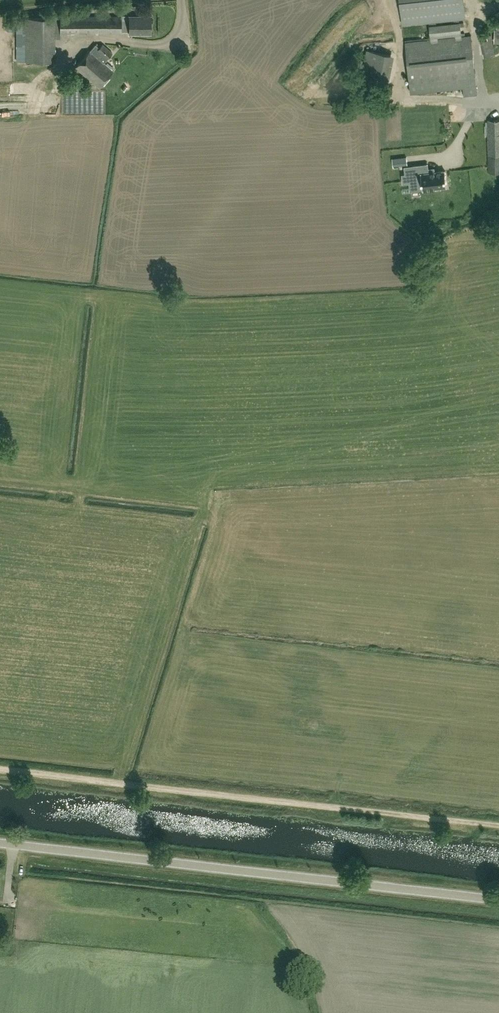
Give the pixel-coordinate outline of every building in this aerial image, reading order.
[(459,17),(465,17),(463,0),(401,0),(403,24),(430,21),(432,38),(405,41),(411,93),(464,87),(465,95),(478,94),(471,35),(461,36),(460,25),(464,24),(463,22),(459,22),(459,17)] [(17,61),(56,61),(56,52),(53,52),(54,45),(56,44),(56,38),(59,37),(61,33),(124,33),(124,31),(124,15),(25,17),(25,21),(17,21),(17,61)] [(124,15),(124,31),(129,31),(129,33),(151,32),(151,16),(129,16),(129,15),(124,15)] [(488,56),(496,53),(491,38),(483,40),(488,56)] [(113,53),(103,44),(100,48),(96,44),(76,67),(99,88),(114,71),(104,63),(113,53)] [(385,88),(392,54),(367,49),(361,83),(385,88)] [(25,114),(26,102),(7,102),(7,114),(25,114)] [(498,172),(498,120),(488,120),(488,172),(498,172)] [(4,128),(5,136),(16,136),(15,127),(4,128)] [(429,172),(428,169),(428,164),(411,166),(412,173),(406,174),(402,175),(403,183),(410,182),(411,190),(422,188),(423,191),(436,189),(436,188),(447,186),(445,170),(435,172),(429,172)]
